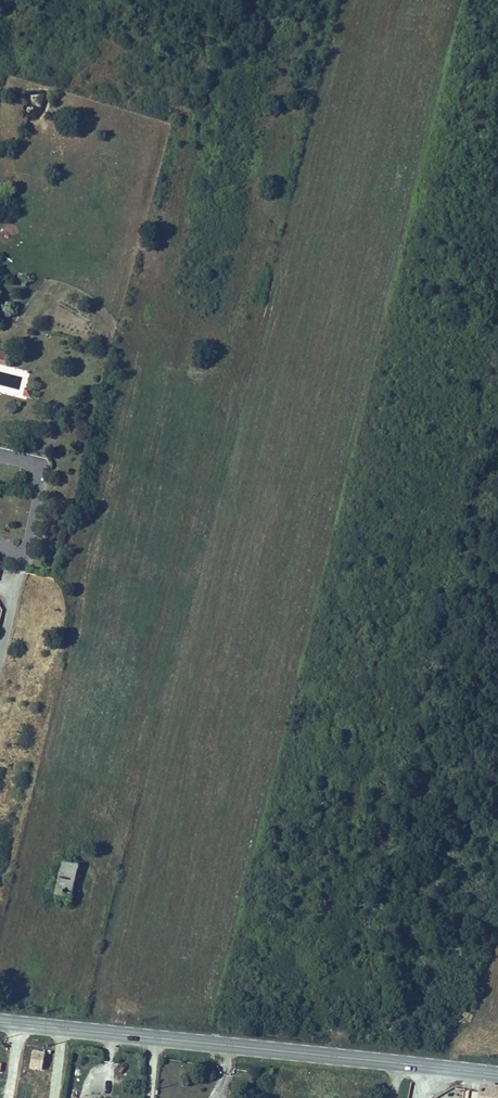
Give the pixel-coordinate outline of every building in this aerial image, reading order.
[(0,351),(0,365),(8,367),(10,353),(0,351)] [(59,897),(71,900),(79,868),(62,863),(53,899),(58,901),(59,897)] [(46,1051),(33,1049),(31,1067),(43,1069),(46,1051)] [(479,1090),(478,1097),(497,1097),(497,1092),(479,1090)]
